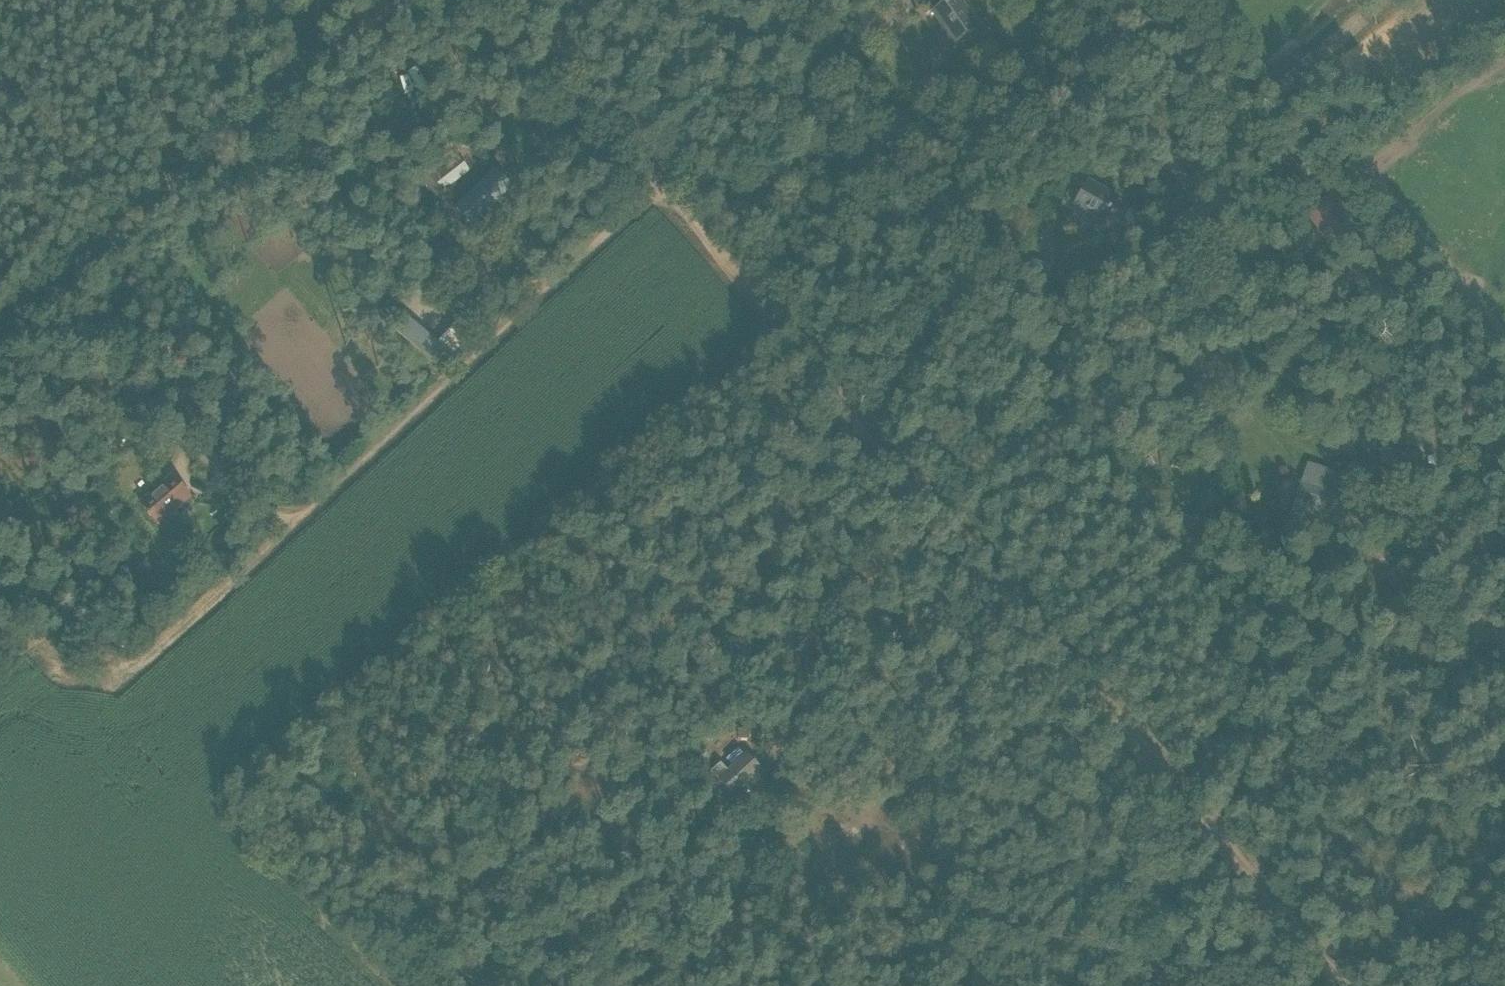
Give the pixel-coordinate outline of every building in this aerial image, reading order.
[(932,10),(954,43),(978,27),(959,0),(946,0),(932,10)] [(469,171),(458,157),(436,174),(431,167),(419,176),(435,197),(469,171)] [(493,170),(455,208),(472,225),(510,187),(493,170)] [(1082,191),(1077,188),(1068,202),(1103,222),(1109,211),(1112,213),(1113,211),(1110,210),(1117,200),(1088,182),(1082,191)] [(1333,192),(1306,214),(1326,239),(1353,216),(1333,192)] [(489,304),(480,296),(438,344),(451,355),(469,335),(465,331),(489,304)] [(1332,504),(1341,496),(1348,475),(1307,462),(1289,521),(1317,530),(1327,502),(1332,504)] [(158,525),(168,516),(188,499),(171,478),(141,504),(158,525)] [(711,771),(732,794),(760,768),(747,753),(728,771),(720,762),(711,771)]
